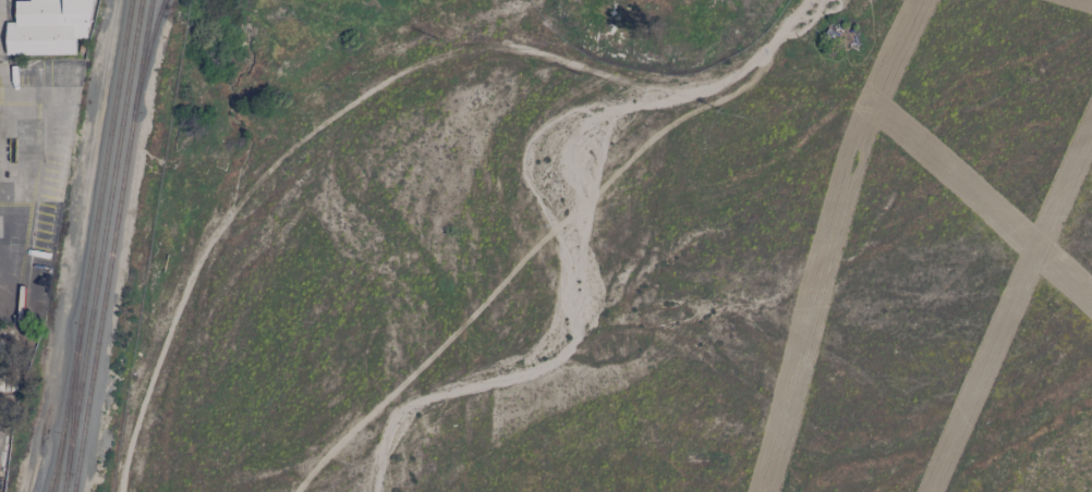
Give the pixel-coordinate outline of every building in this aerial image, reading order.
[(30,1),(16,1),(16,22),(6,22),(6,55),(76,55),(76,38),(95,38),(95,0),(30,0),(30,1)]
